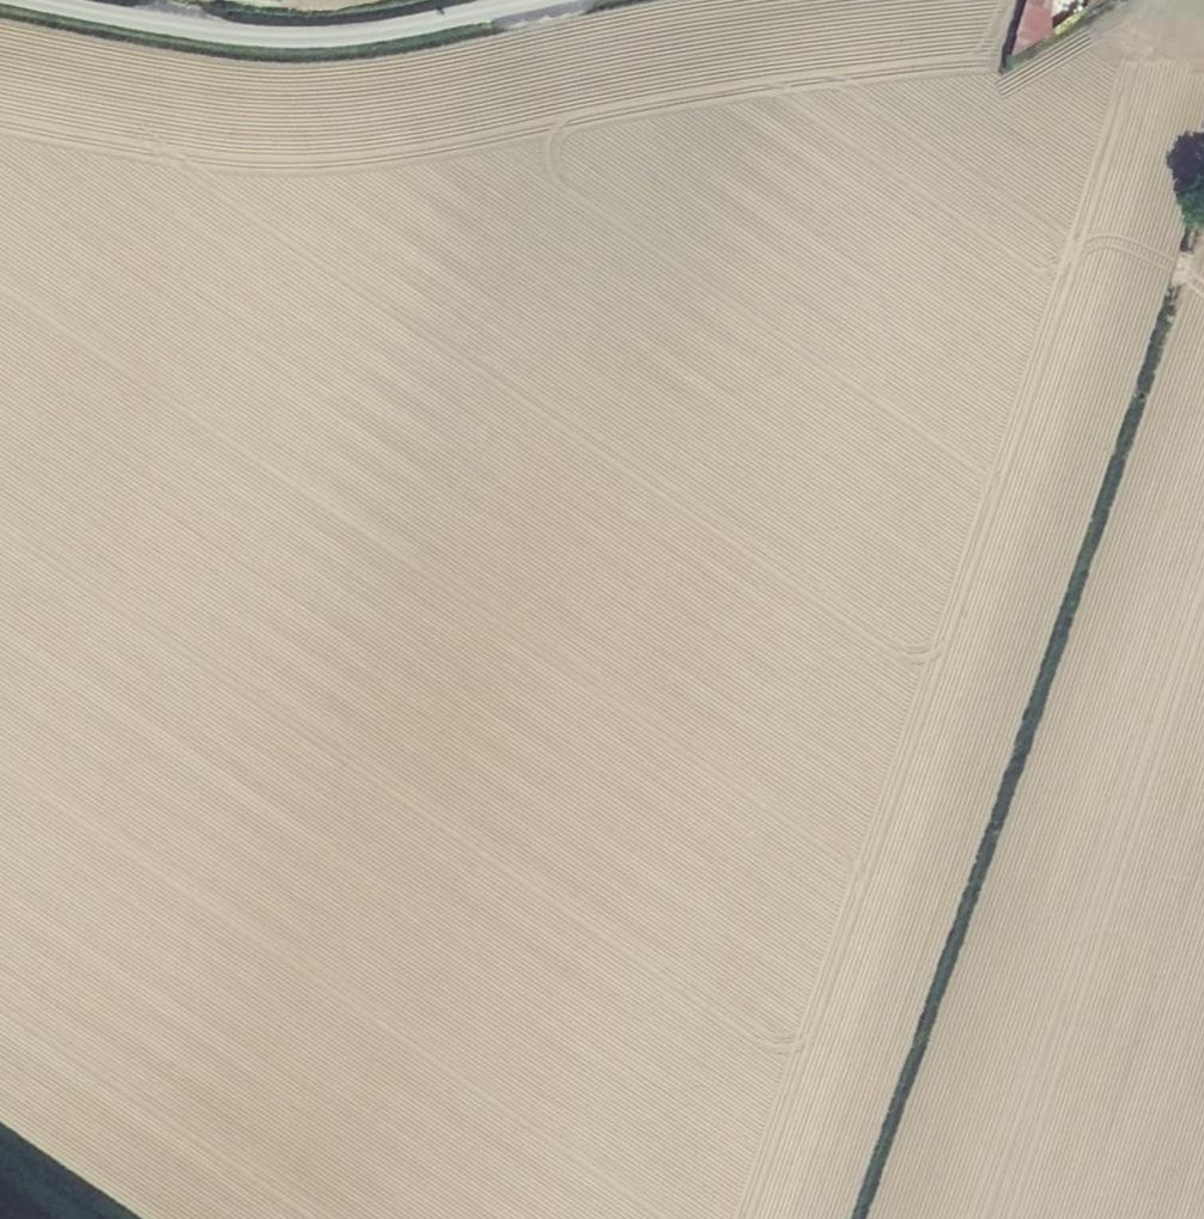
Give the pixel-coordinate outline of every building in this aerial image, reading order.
[(1004,77),(1043,55),(1040,0),(1027,0),(1004,77)]
